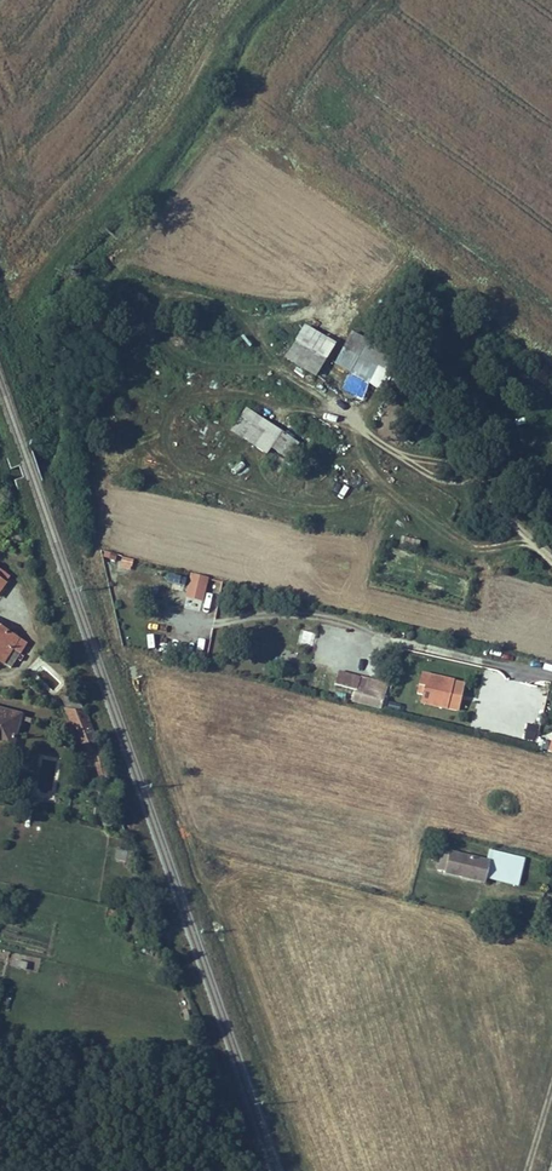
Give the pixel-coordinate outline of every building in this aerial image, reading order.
[(352,373),(360,356),(392,373),(401,357),(352,332),(336,364),(352,373)] [(298,362),(307,346),(297,340),(288,356),(298,362)] [(317,373),(326,357),(307,346),(298,362),(317,373)] [(360,356),(352,373),(398,396),(406,380),(392,373),(360,356)] [(271,446),(282,430),(247,406),(232,429),(266,452),(271,446)] [(282,430),(271,446),(287,457),(298,441),(282,430)] [(403,536),(401,542),(418,547),(419,540),(403,536)] [(123,556),(120,565),(131,568),(133,559),(123,556)] [(10,576),(0,569),(0,590),(10,576)] [(206,583),(190,579),(186,595),(203,599),(206,583)] [(12,666),(24,648),(15,642),(18,637),(0,625),(0,658),(12,666)] [(314,632),(304,629),(299,644),(309,647),(314,632)] [(182,632),(180,639),(196,642),(198,635),(182,632)] [(15,642),(24,648),(27,642),(18,637),(15,642)] [(320,660),(319,667),(333,670),(334,662),(320,660)] [(448,709),(455,678),(422,670),(417,691),(423,693),(421,703),(448,709)] [(378,684),(379,681),(361,676),(361,677),(339,671),(335,684),(355,690),(352,701),(381,709),(387,687),(378,684)] [(387,687),(390,678),(381,675),(379,681),(378,684),(387,687)] [(91,744),(78,708),(60,704),(76,749),(91,744)] [(22,712),(0,707),(0,744),(13,747),(22,712)] [(362,851),(353,848),(349,861),(358,864),(362,851)] [(488,858),(451,849),(450,851),(443,849),(438,869),(445,871),(445,873),(485,883),(486,877),(519,885),(526,857),(490,849),(488,858)]
